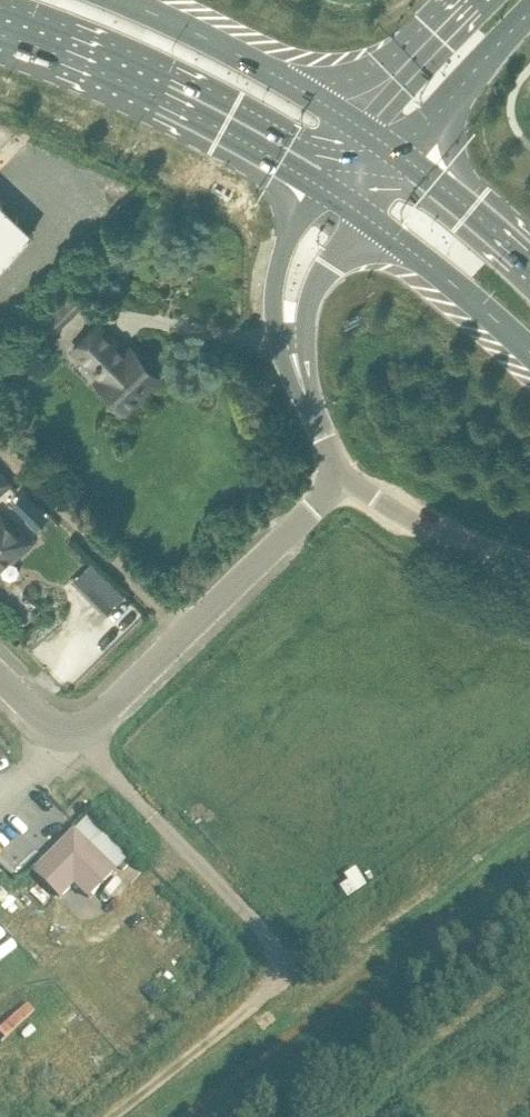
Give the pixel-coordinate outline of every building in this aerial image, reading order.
[(18,246),(33,230),(0,198),(0,266),(18,246)] [(82,338),(74,347),(102,375),(98,380),(126,409),(145,390),(144,389),(142,391),(136,385),(152,370),(157,376),(158,377),(159,376),(131,347),(124,354),(112,343),(115,340),(98,323),(82,338)] [(0,478),(0,495),(8,487),(0,478)] [(12,556),(14,558),(33,540),(19,525),(17,527),(2,512),(0,513),(0,567),(12,556)] [(105,613),(125,592),(90,559),(70,580),(105,613)] [(75,885),(89,898),(115,871),(74,831),(33,872),(60,899),(75,885)] [(338,881),(350,897),(368,884),(356,868),(338,881)] [(36,1012),(28,1003),(0,1026),(0,1034),(4,1039),(36,1012)]
